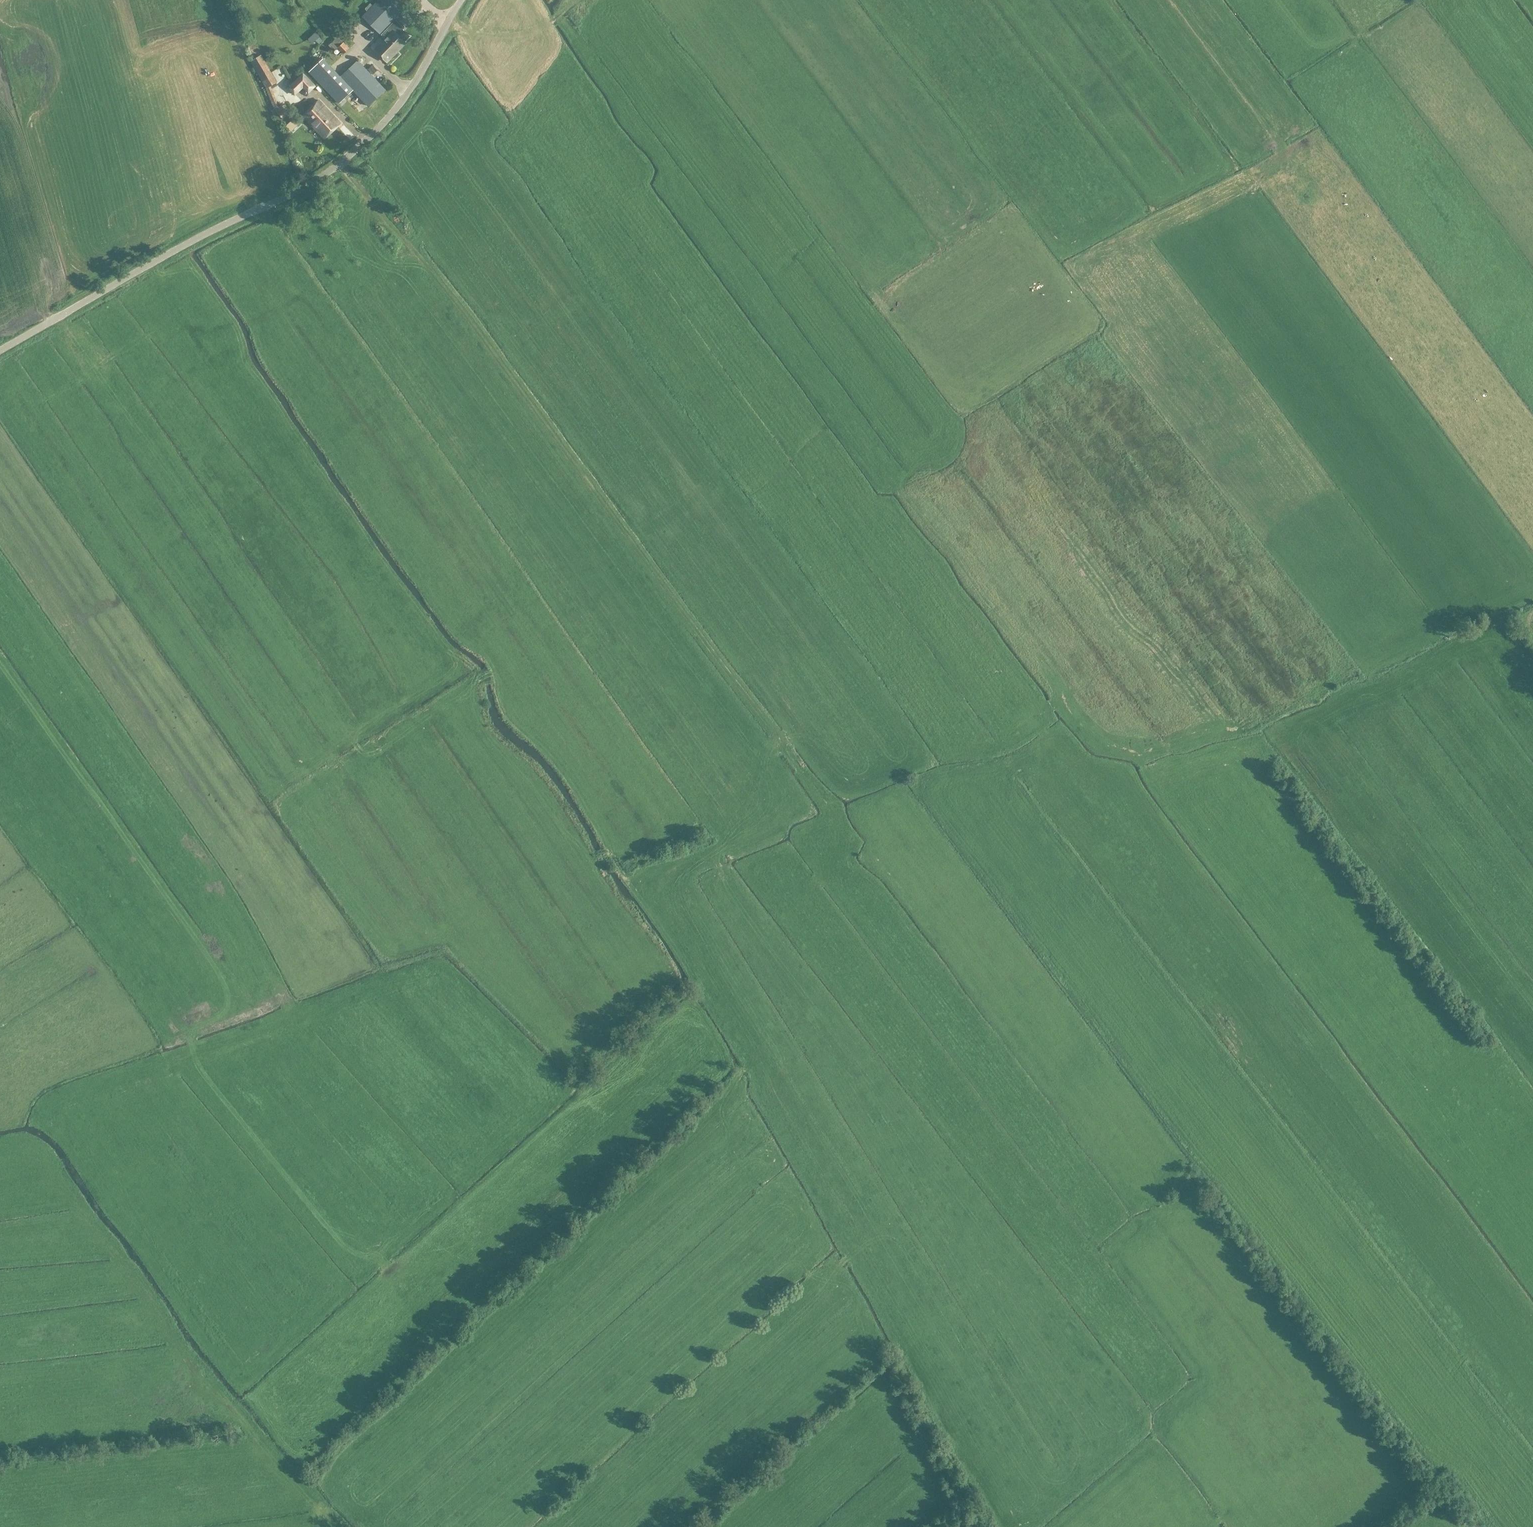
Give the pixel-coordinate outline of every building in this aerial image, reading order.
[(409,4),(405,0),(378,0),(363,16),(380,33),(409,4)] [(410,36),(402,29),(404,28),(396,20),(382,34),(386,38),(375,50),(387,61),(396,52),(395,51),(398,49),(405,42),(406,43),(406,42),(405,41),(409,36),(409,37),(410,36)] [(344,54),(350,48),(344,42),(338,47),(344,54)] [(259,56),(252,60),(256,68),(263,64),(259,56)] [(309,72),(339,103),(353,90),(368,106),(385,90),(358,61),(340,77),(323,59),(309,72)] [(275,84),(269,73),(262,78),(267,88),(275,84)] [(308,93),(315,86),(303,74),(288,88),(295,95),(303,87),(308,93)] [(325,139),(341,124),(319,101),(303,116),(325,139)] [(285,109),(284,109),(281,105),(275,111),(283,119),(289,113),(285,109)] [(286,126),(291,131),(300,123),(295,117),(286,126)]
